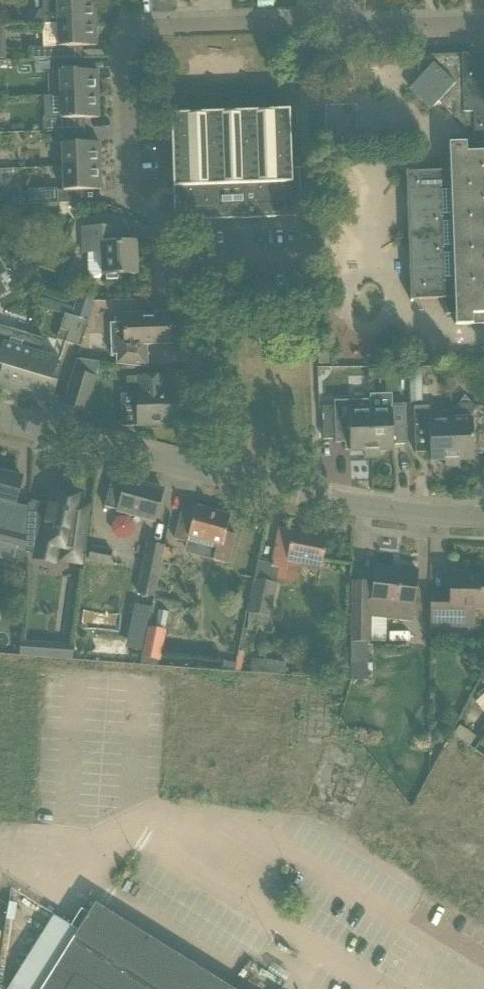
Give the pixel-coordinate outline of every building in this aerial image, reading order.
[(34,24),(95,22),(94,0),(42,0),(42,11),(40,11),(33,21),(34,24)] [(32,49),(33,61),(37,61),(52,60),(55,60),(55,59),(54,47),(96,46),(95,22),(34,24),(34,26),(43,25),(43,48),(32,49)] [(457,325),(483,325),(483,54),(417,56),(418,71),(422,75),(409,89),(432,108),(438,102),(464,126),(465,143),(449,144),(449,154),(440,154),(441,171),(408,172),(414,299),(445,298),(446,314),(457,313),(457,325)] [(59,72),(59,95),(98,94),(97,71),(78,71),(77,59),(55,59),(55,60),(52,60),(53,75),(53,73),(59,72)] [(43,120),(43,132),(56,132),(85,131),(85,118),(98,118),(98,94),(59,95),(60,119),(43,120)] [(171,115),(175,221),(252,218),(251,183),(248,183),(248,179),(291,178),(291,169),(289,111),(171,115)] [(61,144),(62,168),(100,166),(99,143),(85,143),(85,131),(56,132),(56,145),(61,144)] [(30,191),(30,205),(62,204),(82,203),(82,191),(101,190),(100,166),(62,168),(63,192),(58,192),(57,189),(30,191)] [(251,183),(252,218),(300,217),(299,169),(291,169),(291,178),(248,179),(248,183),(251,183)] [(23,197),(13,198),(14,205),(24,205),(23,197)] [(89,274),(92,280),(100,279),(102,275),(135,275),(136,275),(135,242),(120,243),(120,227),(81,228),(82,251),(88,251),(89,274)] [(40,307),(65,314),(88,321),(95,300),(78,295),(74,307),(43,299),(40,307)] [(116,365),(148,368),(147,346),(171,345),(170,312),(121,313),(121,323),(110,324),(111,356),(115,356),(116,365)] [(65,314),(61,329),(69,332),(65,343),(81,347),(88,321),(65,314)] [(20,395),(33,352),(26,349),(30,335),(0,326),(0,366),(2,367),(0,373),(0,389),(12,393),(13,390),(20,392),(19,395),(20,395)] [(402,332),(399,340),(408,343),(411,335),(402,332)] [(38,398),(51,402),(62,367),(57,365),(59,359),(39,353),(43,339),(30,335),(26,349),(33,352),(20,395),(38,400),(38,398)] [(318,354),(318,364),(329,364),(329,354),(318,354)] [(409,368),(410,403),(423,403),(422,367),(409,368)] [(63,406),(84,412),(95,378),(74,371),(63,406)] [(324,373),(325,388),(336,388),(336,372),(324,373)] [(136,394),(137,426),(162,426),(162,420),(177,420),(177,389),(165,390),(164,376),(127,378),(128,394),(136,394)] [(370,410),(371,456),(379,456),(378,450),(393,449),(393,445),(407,445),(405,405),(391,405),(391,409),(370,410)] [(334,415),(322,416),(323,440),(335,439),(335,443),(349,443),(350,451),(364,450),(364,457),(371,456),(370,410),(349,411),(349,406),(342,407),(334,407),(334,415)] [(445,459),(445,466),(452,465),(450,418),(430,419),(430,406),(413,407),(415,453),(430,453),(430,460),(445,459)] [(450,418),(452,465),(459,465),(459,459),(473,458),(473,454),(483,454),(483,408),(482,406),(475,407),(471,412),(471,417),(450,418)] [(25,553),(28,508),(15,505),(22,478),(0,473),(0,546),(25,553)] [(103,508),(153,522),(162,490),(112,477),(103,508)] [(46,508),(46,509),(45,515),(28,510),(25,552),(36,555),(39,544),(62,550),(61,562),(80,565),(82,557),(85,557),(91,517),(87,516),(88,507),(77,504),(79,496),(51,489),(46,508)] [(211,560),(225,564),(235,535),(225,533),(230,516),(184,504),(174,541),(185,544),(187,538),(215,545),(211,560)] [(281,561),(321,569),(327,538),(278,528),(272,565),(280,566),(281,561)] [(136,594),(152,598),(161,548),(145,545),(136,594)] [(90,547),(88,562),(109,566),(113,551),(102,548),(92,547),(90,547)] [(350,643),(371,644),(372,618),(412,623),(418,572),(374,567),(373,582),(371,582),(351,582),(350,643)] [(431,630),(475,629),(475,608),(483,608),(483,578),(469,577),(469,574),(449,573),(448,596),(430,596),(431,630)] [(248,622),(246,631),(252,632),(254,624),(267,626),(269,617),(271,618),(277,585),(265,583),(256,581),(248,622)] [(134,605),(126,648),(142,651),(150,609),(134,605)] [(158,610),(155,625),(165,627),(168,612),(158,610)] [(140,665),(157,666),(158,662),(159,662),(166,631),(148,628),(140,665)] [(469,652),(478,666),(483,663),(483,654),(479,646),(469,652)] [(252,660),(251,673),(285,676),(286,663),(252,660)] [(351,662),(351,681),(368,681),(369,662),(351,662)] [(474,702),(483,712),(483,691),(474,702)] [(459,726),(453,736),(470,747),(477,737),(459,726)] [(434,729),(431,741),(432,741),(443,744),(445,739),(446,732),(434,729)] [(1,831),(0,839),(12,840),(13,832),(1,831)] [(27,833),(26,841),(38,842),(39,834),(27,833)] [(39,834),(38,842),(50,844),(51,836),(39,834)] [(95,903),(42,988),(231,988),(95,903)]
